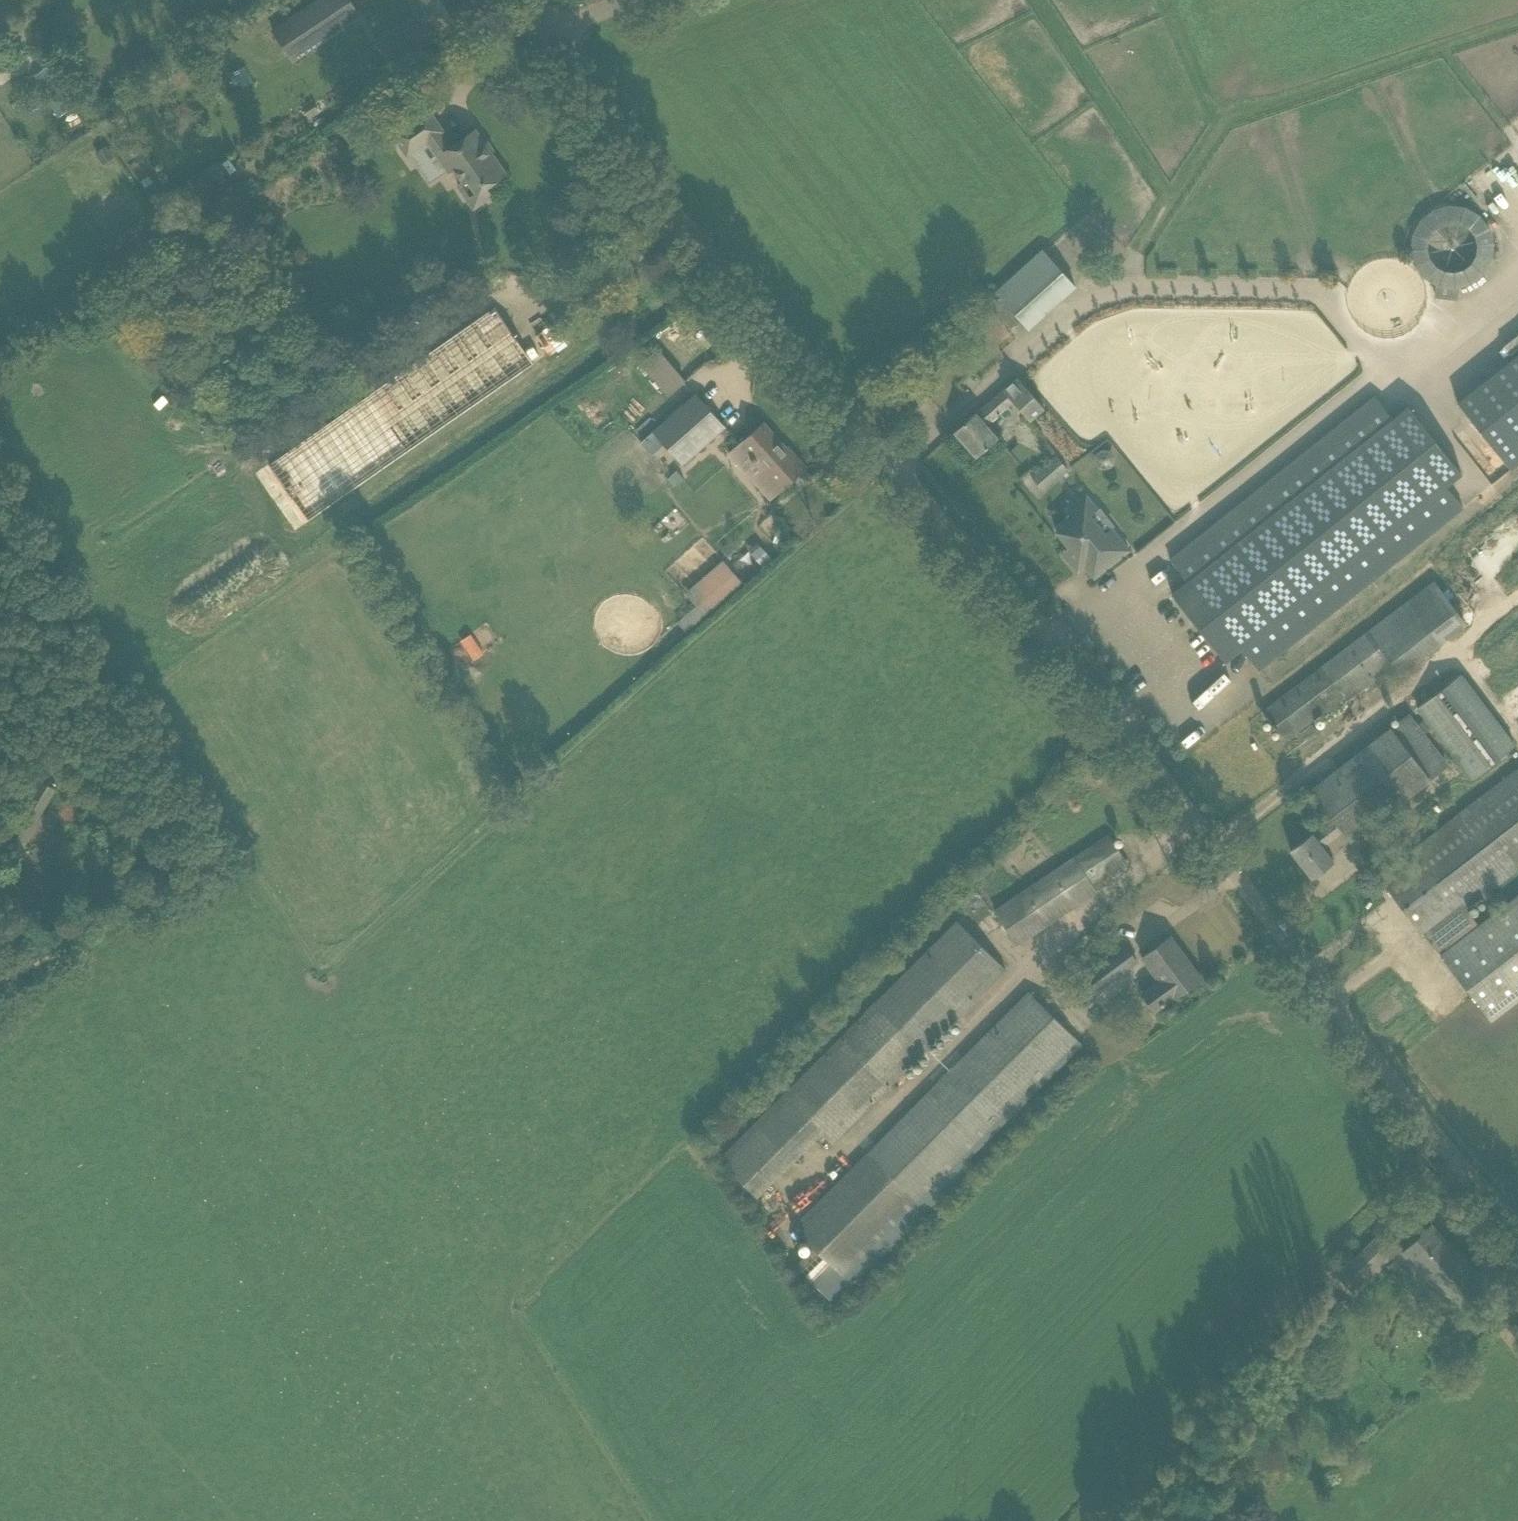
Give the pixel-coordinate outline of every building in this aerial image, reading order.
[(293,61),(360,17),(349,0),(312,0),(271,28),(293,61)] [(314,104),(303,110),(309,119),(319,112),(314,104)] [(487,187),(505,174),(474,130),(450,147),(440,132),(442,131),(427,109),(411,121),(392,133),(407,155),(427,141),(448,171),(454,167),(463,181),(458,184),(474,207),(492,195),(487,187)] [(355,132),(346,138),(349,142),(351,145),(360,140),(358,137),(355,132)] [(219,162),(207,171),(212,179),(225,170),(219,162)] [(1480,176),(1472,184),(1506,216),(1514,208),(1480,176)] [(1488,255),(1491,220),(1469,210),(1424,206),(1416,221),(1414,251),(1419,253),(1419,252),(1417,275),(1432,282),(1431,293),(1435,295),(1452,296),(1459,282),(1474,284),(1488,255)] [(994,292),(1028,330),(1077,287),(1042,249),(994,292)] [(269,465),(308,521),(533,364),(494,307),(269,465)] [(1517,463),(1517,353),(1457,402),(1510,469),(1517,463)] [(644,366),(658,395),(679,384),(665,355),(644,366)] [(996,438),(985,425),(1013,401),(1029,420),(1043,408),(1017,378),(976,414),(975,413),(954,432),(976,456),(996,438)] [(695,393),(652,431),(682,464),(725,426),(695,393)] [(1187,581),(1171,594),(1225,661),(1240,648),(1258,670),(1463,507),(1445,485),(1461,473),(1407,406),(1392,418),(1374,396),(1169,559),(1187,581)] [(800,464),(801,464),(793,454),(792,455),(763,423),(739,444),(729,453),(769,499),(804,468),(800,464)] [(1032,478),(1043,490),(1066,469),(1055,457),(1032,478)] [(679,467),(670,475),(675,481),(684,474),(679,467)] [(1068,561),(1077,573),(1084,567),(1093,578),(1129,550),(1117,536),(1116,536),(1118,538),(1112,543),(1090,515),(1096,511),(1098,510),(1096,508),(1096,509),(1087,497),(1086,495),(1084,496),(1085,497),(1069,509),(1067,510),(1069,512),(1074,517),(1056,531),(1075,555),(1068,561)] [(687,613),(696,624),(743,583),(722,559),(684,592),(696,605),(687,613)] [(1279,698),(1263,710),(1286,739),(1302,727),(1343,696),(1347,701),(1376,679),(1382,687),(1399,674),(1465,626),(1434,583),(1321,667),(1279,698)] [(1415,710),(1470,780),(1514,746),(1461,675),(1415,710)] [(1408,715),(1327,777),(1311,789),(1333,817),(1290,850),(1311,877),(1333,860),(1330,856),(1447,766),(1408,715)] [(1440,955),(1490,1019),(1517,998),(1517,895),(1478,926),(1464,908),(1517,866),(1517,767),(1378,876),(1437,952),(1444,947),(1447,950),(1440,955)] [(993,908),(1016,942),(1096,890),(1093,885),(1126,863),(1108,834),(993,908)] [(718,1161),(758,1198),(821,1135),(832,1144),(1006,970),(956,921),(718,1161)] [(1159,980),(1142,993),(1155,1010),(1172,997),(1173,998),(1201,977),(1169,936),(1142,957),(1159,980)] [(1087,977),(1097,991),(1136,961),(1126,947),(1087,977)] [(793,1229),(842,1277),(1077,1040),(1028,992),(793,1229)] [(921,1090),(957,1056),(946,1045),(911,1078),(921,1090)] [(1402,1252),(1455,1308),(1484,1281),(1431,1225),(1402,1252)] [(1335,1274),(1353,1292),(1400,1245),(1382,1227),(1335,1274)]
